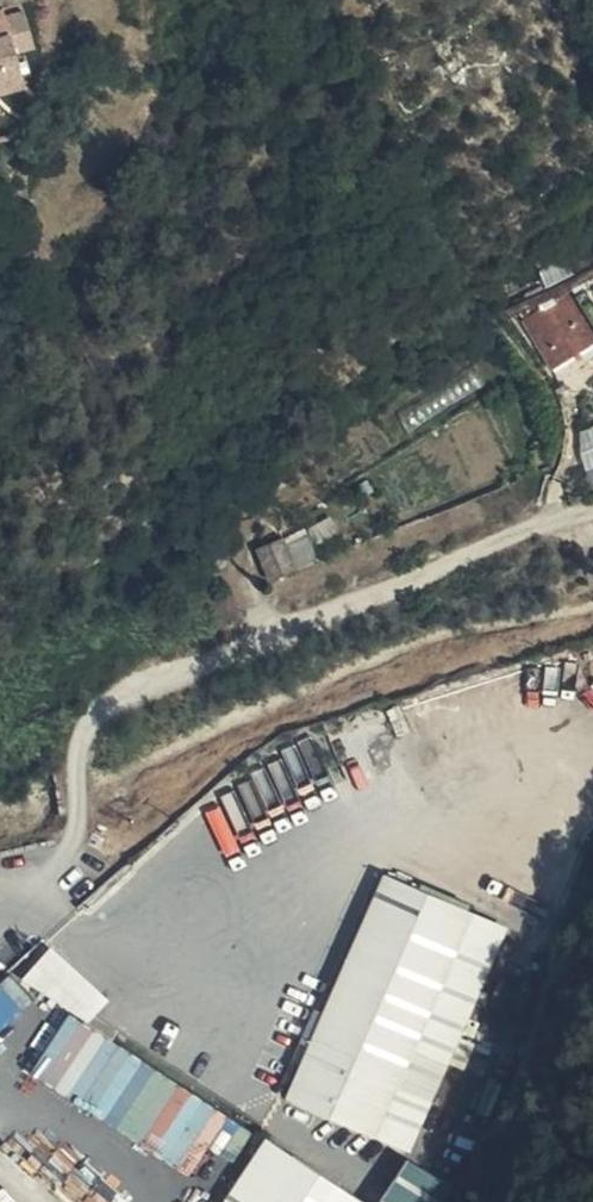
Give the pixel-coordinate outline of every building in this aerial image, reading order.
[(17,55),(13,14),(0,15),(0,57),(17,55)] [(576,271),(592,297),(592,296),(592,257),(576,271)] [(585,301),(579,290),(529,320),(562,377),(592,359),(592,315),(585,301)] [(592,297),(585,301),(592,315),(592,296),(592,297)] [(577,429),(592,479),(592,424),(577,429)] [(262,557),(271,582),(299,578),(304,576),(294,549),(291,541),(262,557)] [(294,549),(304,576),(326,567),(317,542),(294,549)] [(390,877),(379,901),(434,928),(445,901),(390,877)] [(440,936),(350,896),(254,1116),(341,1155),(440,936)] [(85,1024),(111,997),(55,943),(29,969),(85,1024)] [(27,1068),(196,1167),(211,1142),(235,1157),(256,1123),(62,1009),(27,1068)] [(206,1201),(292,1201),(232,1162),(206,1201)] [(0,1188),(0,1201),(13,1201),(0,1188)]
